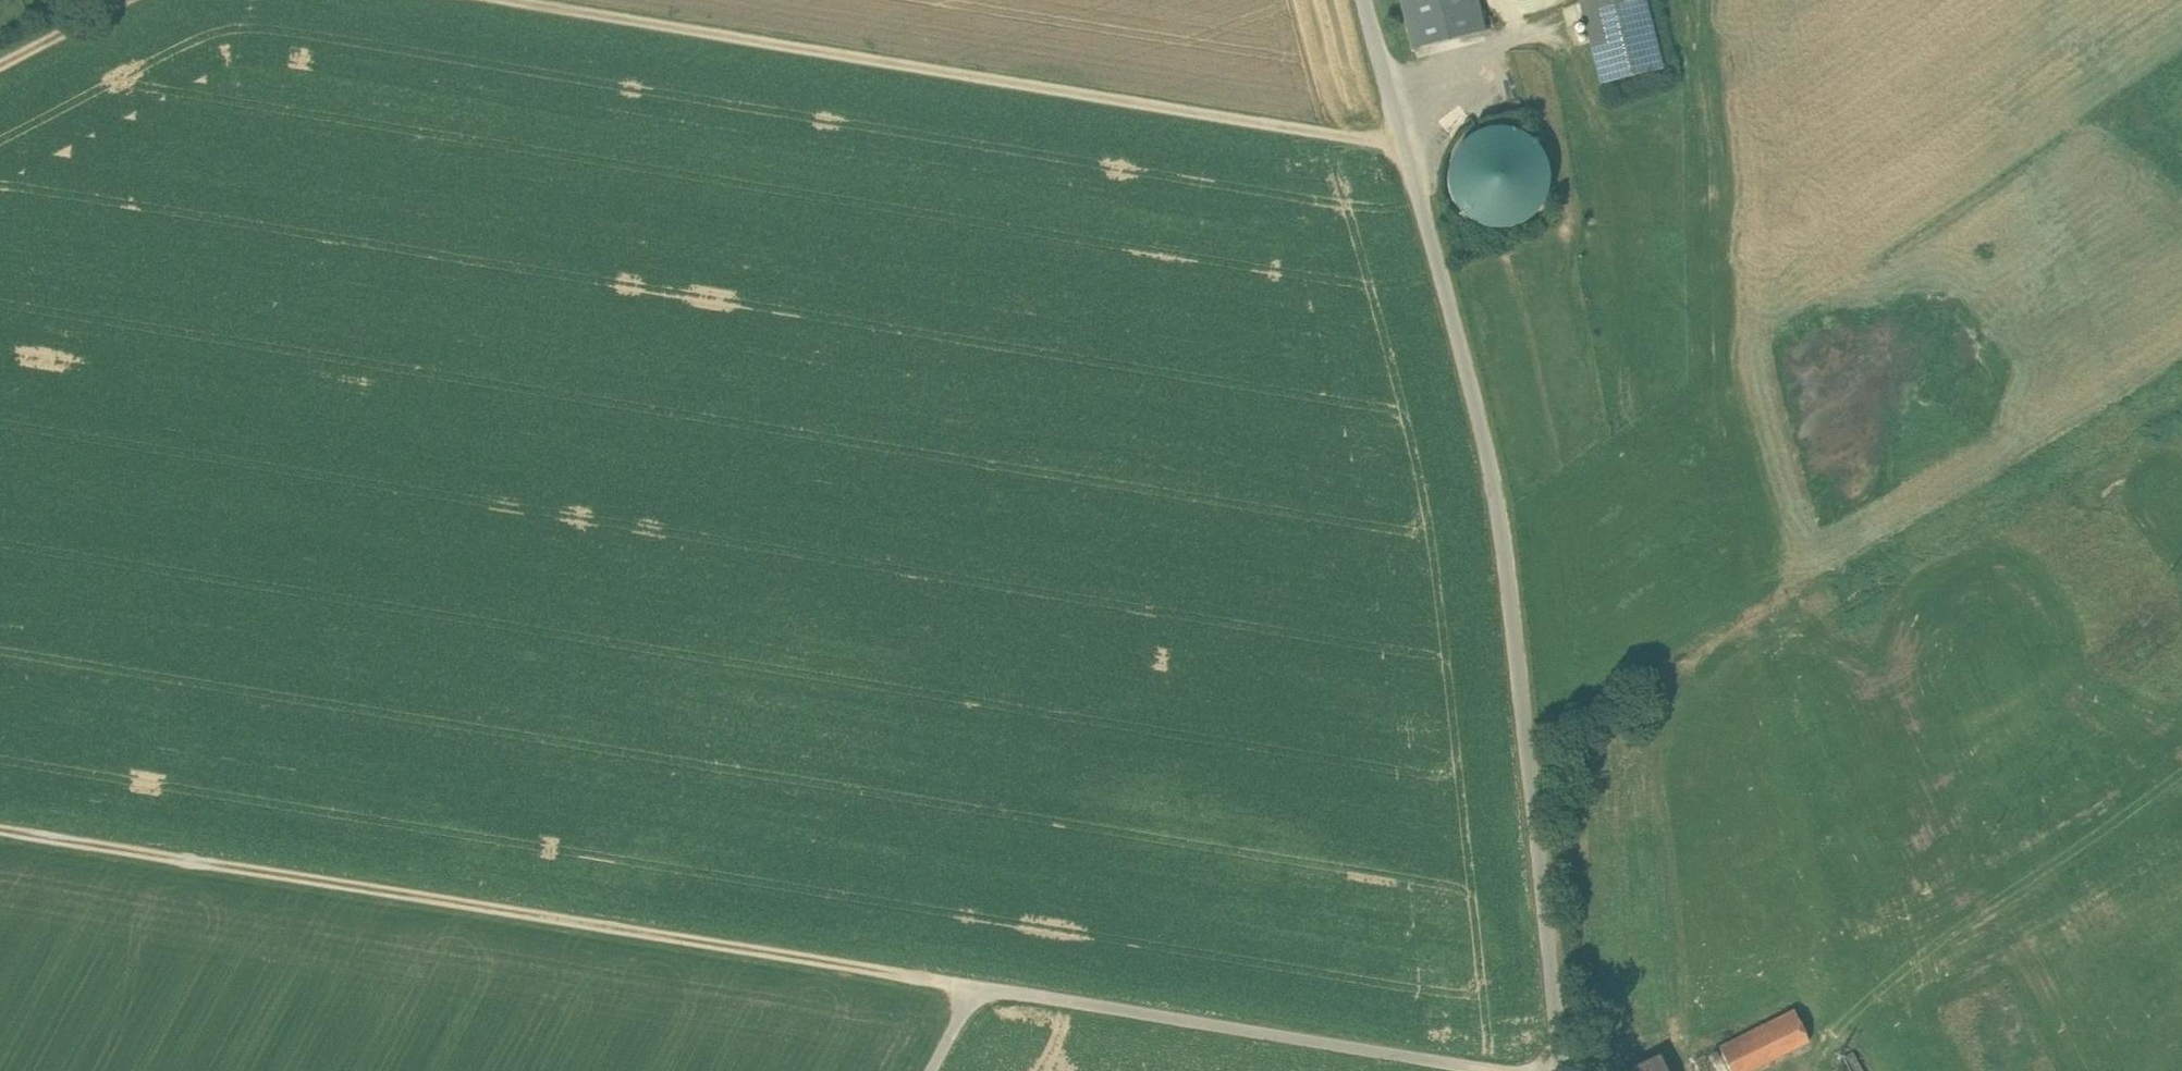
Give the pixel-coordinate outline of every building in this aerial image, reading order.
[(1414,49),(1484,31),(1476,0),(1401,0),(1414,49)] [(1582,1),(1602,83),(1661,67),(1644,0),(1587,0),(1582,1)] [(1476,223),(1495,228),(1515,226),(1532,216),(1544,200),(1549,182),(1547,162),(1537,145),(1521,133),(1502,128),(1483,130),(1466,140),(1454,156),(1449,175),(1451,194),(1461,211),(1476,223)] [(1794,1009),(1775,1019),(1789,1050),(1809,1041),(1794,1009)] [(1775,1019),(1738,1037),(1753,1068),(1789,1050),(1775,1019)] [(1720,1046),(1731,1070),(1748,1070),(1753,1068),(1738,1037),(1720,1046)] [(1720,1046),(1667,1070),(1731,1070),(1720,1046)] [(1630,1070),(1665,1070),(1660,1058),(1630,1070)]
